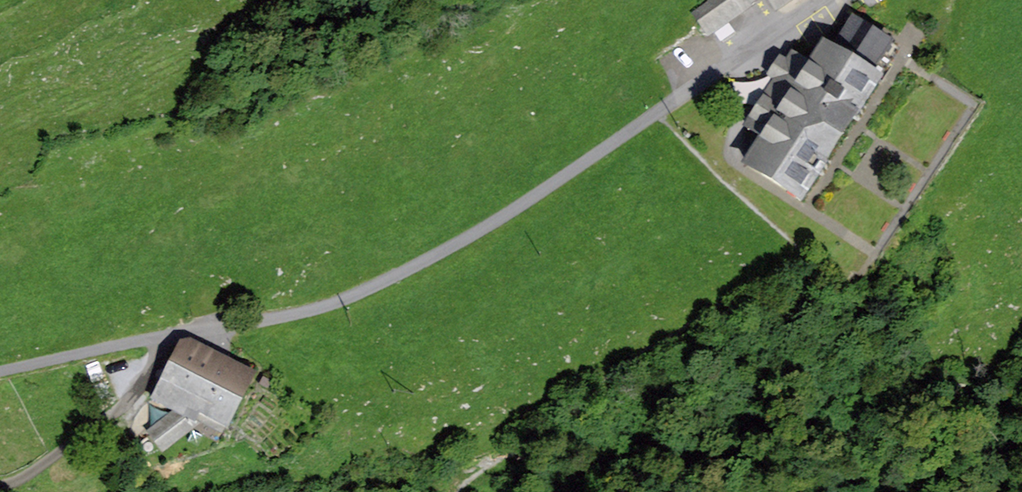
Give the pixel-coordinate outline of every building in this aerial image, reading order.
[(691,13),(707,36),(760,0),(705,0),(707,3),(691,13)] [(774,15),(796,0),(764,0),(774,15)] [(833,47),(825,41),(810,63),(786,48),(779,57),(767,77),(774,83),(764,99),(743,129),(758,139),(741,165),(773,187),(803,206),(885,81),(871,73),(891,41),(853,16),(833,47)] [(250,377),(183,343),(156,395),(223,429),(250,377)]
